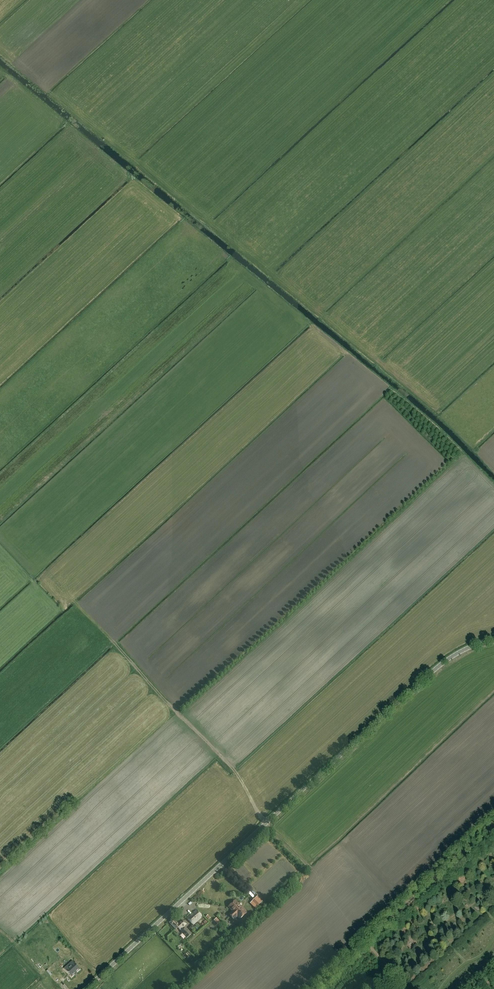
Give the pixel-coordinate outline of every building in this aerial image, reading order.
[(255,898),(252,901),(256,905),(254,907),(256,908),(261,903),(259,902),(255,898)] [(235,900),(228,907),(232,911),(234,913),(230,916),(234,920),(236,918),(237,917),(240,919),(247,913),(235,900)] [(193,925),(202,917),(196,910),(187,918),(193,925)] [(184,930),(183,928),(186,925),(182,920),(178,924),(173,919),(169,922),(176,930),(178,928),(179,929),(180,930),(182,932),(187,938),(192,934),(187,928),(184,930)] [(66,967),(64,969),(68,973),(71,977),(76,973),(80,970),(77,966),(74,963),(72,965),(69,967),(69,966),(68,965),(66,967)]
